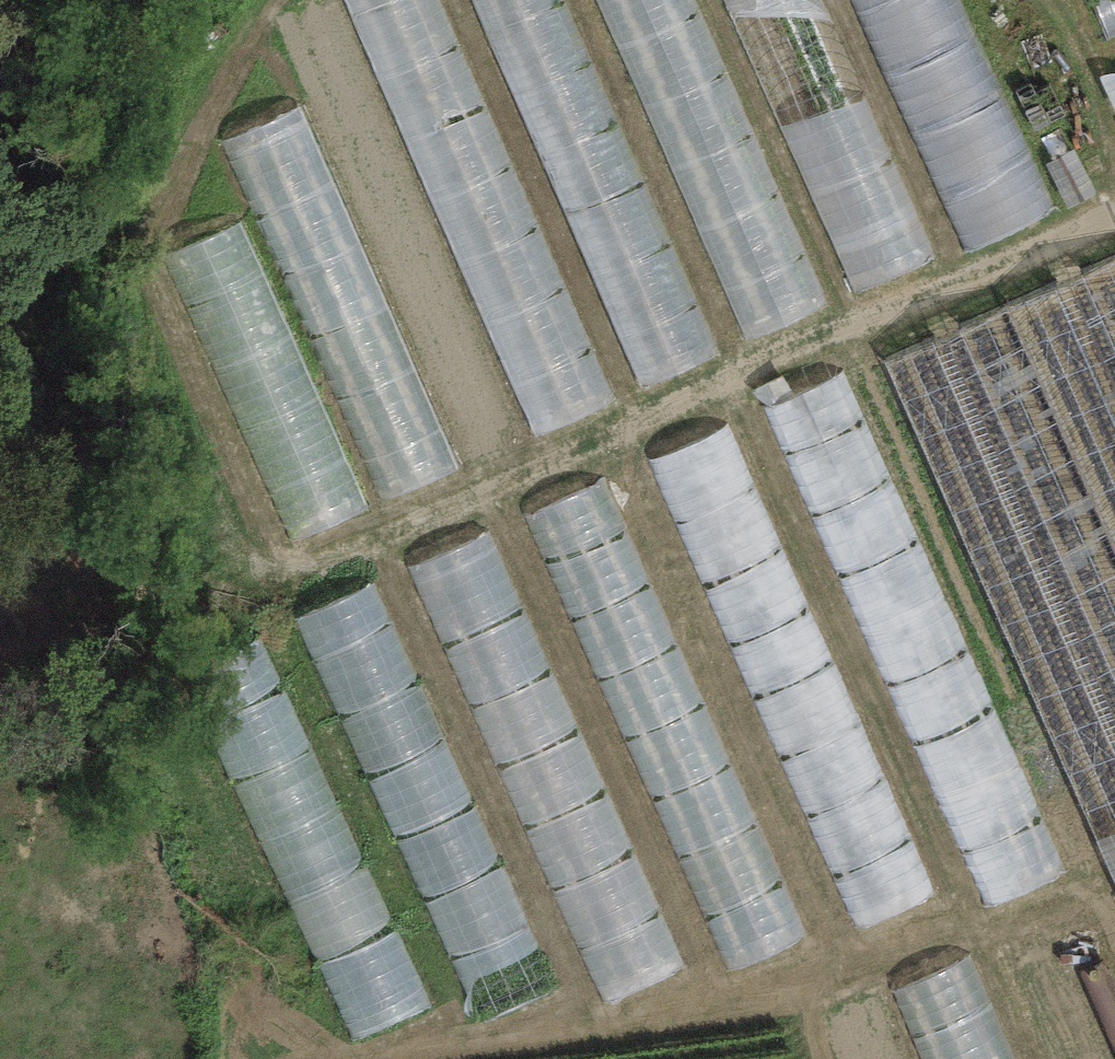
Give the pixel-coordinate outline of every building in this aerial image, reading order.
[(539,449),(618,414),(433,0),(339,0),(539,449)] [(636,401),(719,366),(563,0),(466,0),(636,401)] [(741,355),(829,315),(686,0),(579,0),(741,355)] [(849,301),(931,266),(816,0),(719,0),(849,301)] [(963,264),(1054,224),(954,0),(845,0),(963,264)] [(303,112),(224,147),(383,509),(463,474),(303,112)] [(241,229),(162,264),(288,550),(367,515),(241,229)] [(1010,311),(1114,548),(1114,264),(1010,311)] [(886,378),(1114,903),(1114,579),(1005,326),(886,378)] [(865,380),(771,420),(988,922),(1082,881),(865,380)] [(729,437),(646,474),(855,943),(938,906),(729,437)] [(609,487),(524,524),(724,982),(809,946),(609,487)] [(490,541),(401,581),(602,1020),(690,980),(490,541)] [(376,593),(291,631),(479,1038),(563,1000),(376,593)] [(261,638),(175,678),(353,1057),(439,1017),(261,638)] [(893,1000),(919,1058),(1018,1058),(976,964),(893,1000)]
